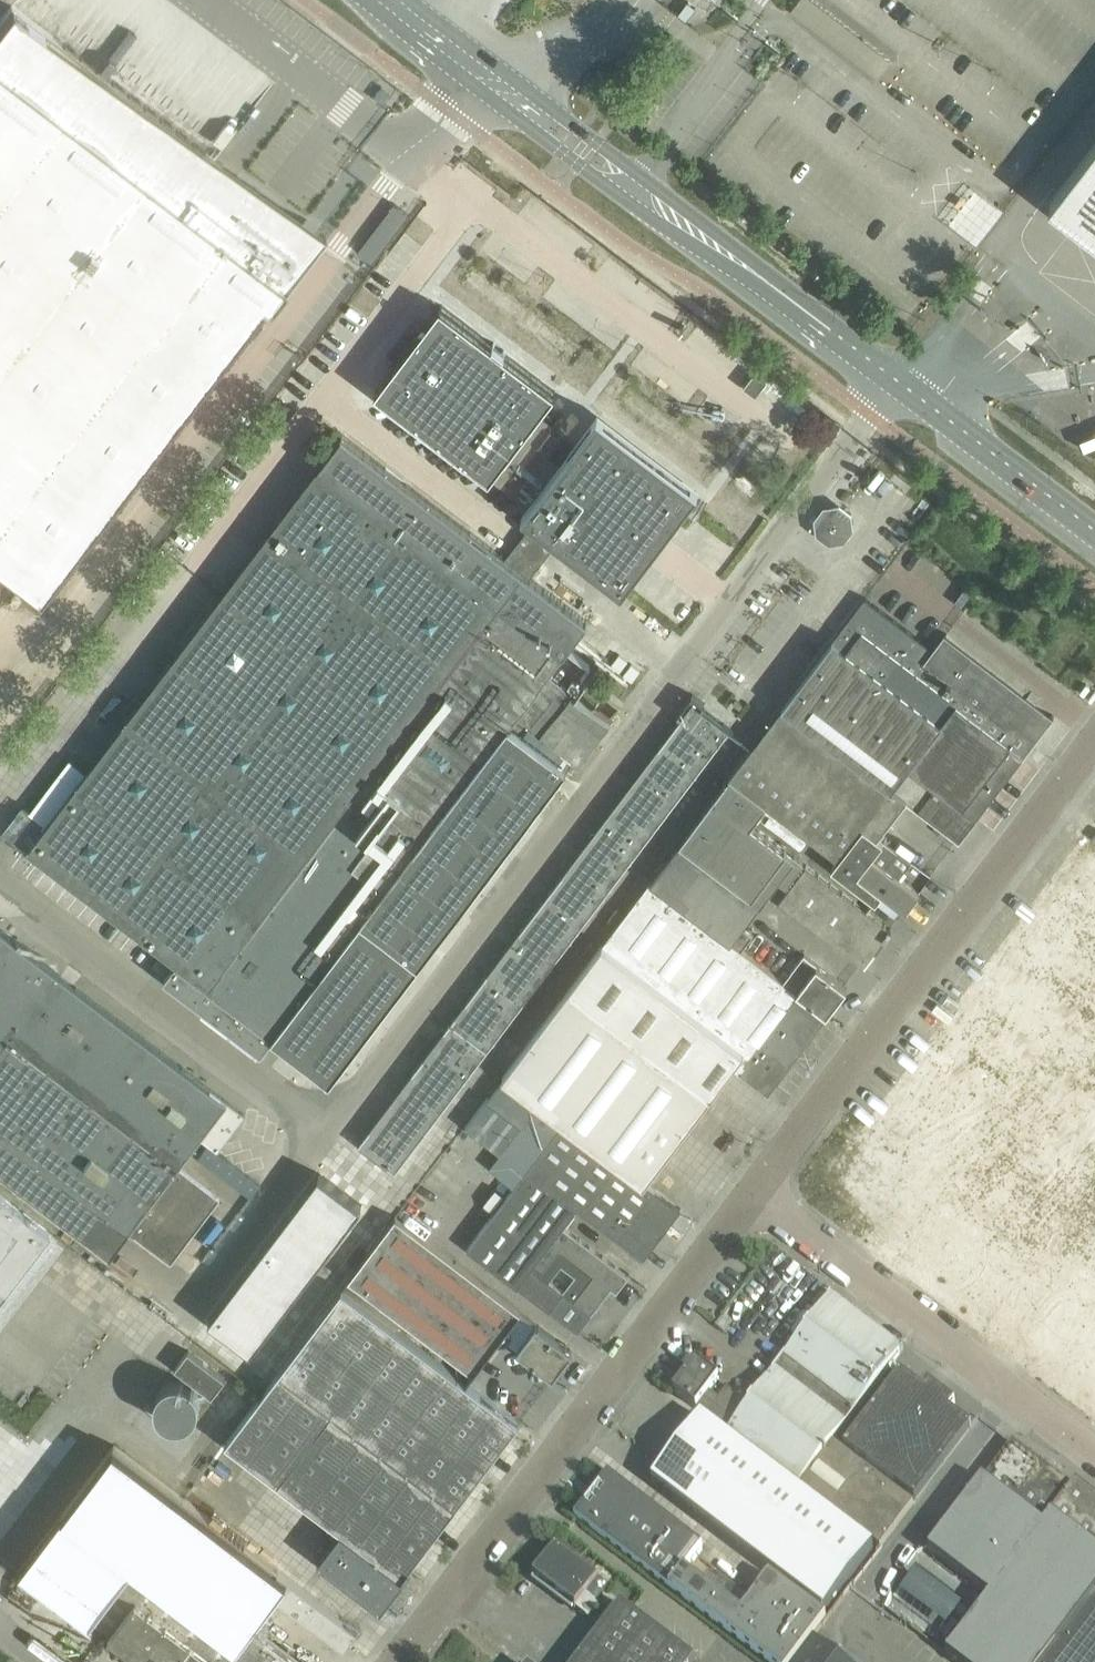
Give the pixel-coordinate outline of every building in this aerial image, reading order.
[(790,10),(879,76),(894,57),(818,0),(798,0),(790,10)] [(686,18),(695,7),(688,1),(679,12),(686,18)] [(0,20),(0,555),(47,591),(316,239),(11,5),(0,20)] [(1050,202),(1094,236),(1094,143),(1050,202)] [(404,353),(375,391),(520,502),(553,458),(549,455),(562,437),(555,432),(554,425),(540,413),(548,402),(556,392),(441,304),(427,322),(404,353)] [(755,372),(744,386),(756,395),(766,381),(755,372)] [(533,522),(506,558),(530,577),(557,540),(622,590),(683,509),(688,503),(699,489),(598,412),(573,446),(560,464),(553,458),(520,502),(528,507),(523,514),(533,522)] [(19,817),(9,830),(94,895),(92,898),(49,865),(35,883),(99,932),(113,914),(95,900),(97,897),(178,958),(166,974),(220,1015),(263,1047),(274,1032),(294,1048),(331,1074),(420,958),(572,761),(578,765),(611,723),(593,709),(546,673),(587,620),(530,577),(506,558),(342,434),(87,771),(69,794),(64,790),(55,783),(35,810),(28,805),(19,817)] [(824,505),(814,518),(816,531),(817,534),(829,543),(832,543),(844,541),(854,529),(852,513),(849,510),(839,503),(824,505)] [(88,623),(47,591),(0,555),(0,738),(88,623)] [(865,597),(783,705),(906,798),(959,839),(977,816),(1022,756),(1053,716),(1052,715),(1050,718),(1035,706),(1025,699),(944,637),(946,634),(945,633),(933,649),(865,597)] [(612,664),(620,671),(628,660),(619,654),(612,664)] [(640,670),(632,664),(624,674),(632,680),(640,670)] [(366,1137),(359,1145),(394,1172),(434,1120),(524,1002),(557,958),(585,920),(599,903),(730,729),(701,707),(704,703),(692,694),(689,699),(684,706),(689,710),(366,1137)] [(752,746),(728,777),(741,786),(765,805),(836,858),(862,824),(877,836),(906,798),(783,705),(752,746)] [(728,777),(680,841),(752,896),(752,895),(769,873),(788,888),(778,901),(863,966),(891,929),(824,876),(803,860),(796,855),(788,849),(783,845),(753,822),(765,805),(741,786),(728,777)] [(830,866),(829,867),(830,868),(873,901),(875,900),(875,899),(881,891),(906,910),(919,892),(900,877),(912,862),(898,852),(883,841),(877,836),(862,824),(836,858),(830,866)] [(680,841),(650,880),(704,921),(741,949),(752,935),(742,926),(734,920),(752,896),(680,841)] [(650,880),(596,951),(631,977),(746,1064),(741,1071),(768,1092),(820,1023),(827,1014),(783,981),(741,949),(704,921),(650,880)] [(1012,1001),(1015,1004),(1043,1025),(1072,1047),(1094,1065),(1094,891),(1012,1001)] [(107,1254),(126,1228),(169,1260),(218,1196),(176,1164),(197,1136),(217,1150),(228,1135),(244,1115),(0,929),(0,1172),(107,1254)] [(596,951),(501,1076),(537,1102),(542,1106),(563,1122),(644,1182),(732,1064),(741,1071),(746,1064),(631,977),(596,951)] [(804,954),(783,981),(827,1014),(847,987),(804,954)] [(987,983),(946,1037),(974,1058),(1015,1004),(1012,1001),(987,983)] [(1015,1004),(974,1058),(1002,1079),(1043,1025),(1015,1004)] [(1043,1025),(1002,1079),(1031,1101),(1072,1047),(1043,1025)] [(1031,1101),(1059,1122),(1094,1075),(1094,1065),(1072,1047),(1031,1101)] [(1059,1122),(1087,1144),(1094,1134),(1094,1075),(1059,1122)] [(515,1184),(467,1248),(517,1286),(532,1267),(535,1263),(543,1270),(559,1249),(593,1274),(575,1298),(564,1291),(550,1310),(576,1331),(578,1332),(588,1319),(593,1312),(611,1288),(617,1292),(629,1275),(563,1225),(578,1206),(644,1256),(680,1209),(644,1182),(563,1122),(542,1106),(528,1126),(524,1123),(491,1166),(515,1184)] [(887,1114),(860,1149),(888,1171),(915,1135),(887,1114)] [(888,1171),(862,1206),(890,1227),(917,1192),(943,1157),(915,1135),(888,1171)] [(260,1184),(206,1144),(196,1158),(250,1198),(260,1184)] [(860,1149),(833,1185),(862,1206),(888,1171),(860,1149)] [(943,1157),(917,1192),(945,1214),(972,1178),(943,1157)] [(320,1174),(307,1190),(350,1222),(362,1206),(320,1174)] [(945,1214),(918,1249),(946,1271),(973,1235),(1000,1200),(972,1178),(945,1214)] [(307,1190),(295,1206),(338,1238),(350,1222),(307,1190)] [(917,1192),(890,1227),(918,1249),(945,1214),(917,1192)] [(0,1194),(0,1294),(48,1230),(0,1194)] [(973,1235),(946,1271),(975,1292),(1001,1257),(1028,1221),(1000,1200),(973,1235)] [(295,1206),(283,1222),(325,1254),(338,1238),(295,1206)] [(520,1310),(396,1216),(349,1277),(474,1371),(496,1342),(499,1345),(504,1344),(509,1337),(509,1332),(505,1329),(520,1310)] [(1028,1221),(1001,1257),(1030,1278),(1057,1243),(1028,1221)] [(283,1222),(271,1238),(313,1270),(325,1254),(283,1222)] [(271,1238),(259,1254),(301,1286),(313,1270),(271,1238)] [(1030,1278),(1003,1313),(1035,1338),(1088,1267),(1057,1243),(1030,1278)] [(259,1254),(246,1270),(289,1302),(301,1286),(259,1254)] [(1001,1257),(975,1292),(1003,1313),(1030,1278),(1001,1257)] [(246,1270),(234,1286),(277,1318),(289,1302),(246,1270)] [(234,1286),(222,1302),(264,1335),(277,1318),(234,1286)] [(315,1559),(376,1605),(379,1607),(418,1555),(418,1554),(518,1422),(341,1288),(261,1394),(225,1442),(337,1527),(330,1536),(331,1538),(315,1559)] [(706,1416),(761,1458),(850,1525),(879,1547),(912,1503),(832,1441),(902,1349),(866,1322),(831,1296),(761,1388),(752,1399),(749,1404),(727,1387),(719,1398),(706,1416)] [(222,1302),(209,1319),(251,1352),(264,1335),(222,1302)] [(1056,1354),(1087,1378),(1094,1368),(1094,1302),(1056,1354)] [(517,1349),(553,1376),(572,1351),(567,1347),(537,1324),(517,1349)] [(173,1368),(211,1396),(224,1379),(187,1351),(173,1368)] [(719,1398),(709,1390),(719,1378),(696,1360),(673,1391),(706,1416),(719,1398)] [(913,1501),(969,1427),(948,1411),(954,1404),(925,1382),(920,1389),(899,1373),(842,1447),(913,1501)] [(872,1548),(701,1417),(652,1481),(824,1611),(872,1548)] [(983,1477),(928,1549),(989,1596),(1072,1486),(1045,1466),(1043,1469),(1012,1445),(1014,1442),(1013,1442),(985,1479),(983,1477)] [(22,1566),(50,1588),(69,1602),(148,1661),(307,1661),(260,1626),(268,1615),(277,1603),(281,1597),(345,1646),(357,1630),(183,1497),(114,1445),(22,1566)] [(574,1516),(577,1518),(669,1587),(769,1661),(793,1661),(813,1635),(826,1618),(769,1575),(751,1600),(742,1612),(684,1568),(692,1557),(702,1543),(613,1475),(608,1472),(574,1516)] [(946,1653),(958,1661),(1043,1661),(1050,1653),(1094,1593),(1094,1496),(1076,1482),(1072,1486),(989,1596),(946,1653)] [(555,1546),(534,1574),(531,1578),(532,1579),(535,1575),(575,1605),(572,1609),(573,1610),(598,1578),(555,1546)] [(1043,1661),(1094,1661),(1094,1593),(1050,1653),(1043,1661)] [(695,1659),(621,1603),(610,1617),(576,1661),(693,1661),(695,1659)] [(813,1635),(793,1661),(848,1661),(813,1635)]
